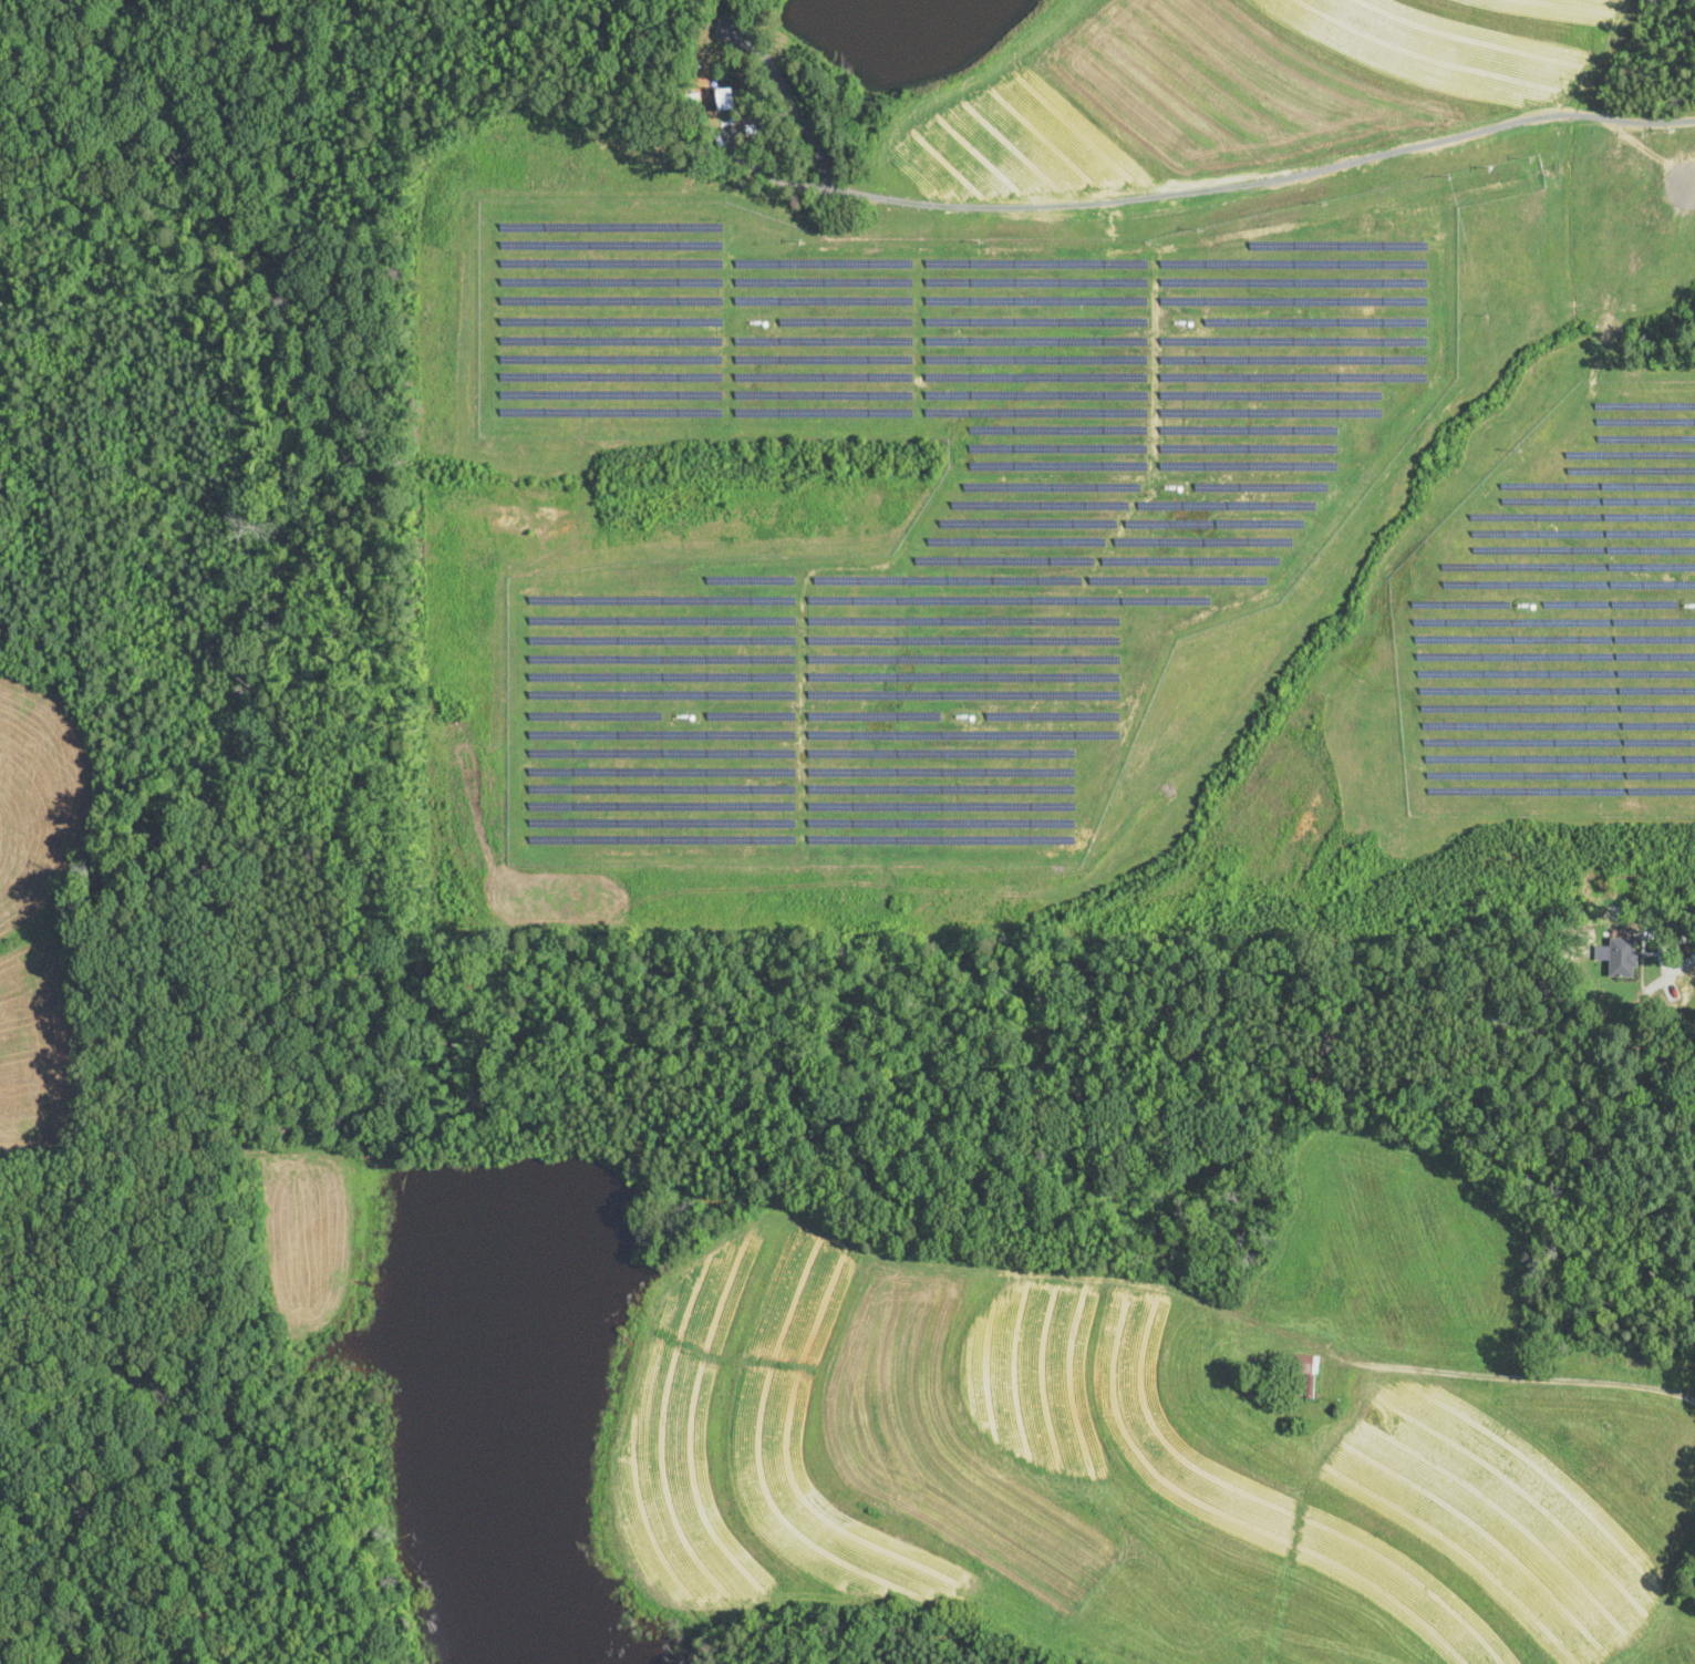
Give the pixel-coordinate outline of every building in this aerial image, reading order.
[(1637,977),(1637,938),(1610,938),(1610,977),(1637,977)]
